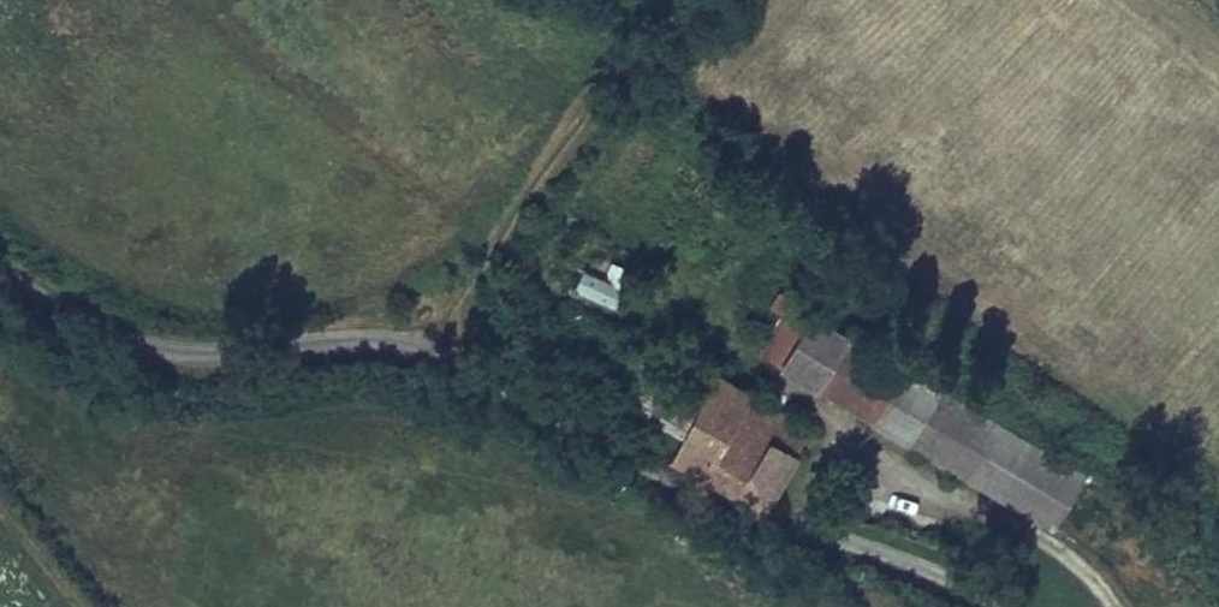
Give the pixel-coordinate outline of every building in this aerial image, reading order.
[(581,270),(573,292),(614,305),(626,266),(608,259),(602,277),(581,270)] [(839,337),(802,318),(775,367),(813,387),(839,337)] [(893,366),(839,337),(813,387),(867,416),(893,366)] [(933,387),(893,366),(867,416),(907,437),(933,387)] [(765,440),(795,455),(806,429),(710,380),(703,397),(648,369),(622,423),(656,440),(666,420),(684,430),(671,457),(726,484),(739,490),(765,440)] [(1021,434),(933,387),(907,437),(995,484),(1021,434)] [(795,455),(765,440),(739,490),(771,503),(795,455)]
